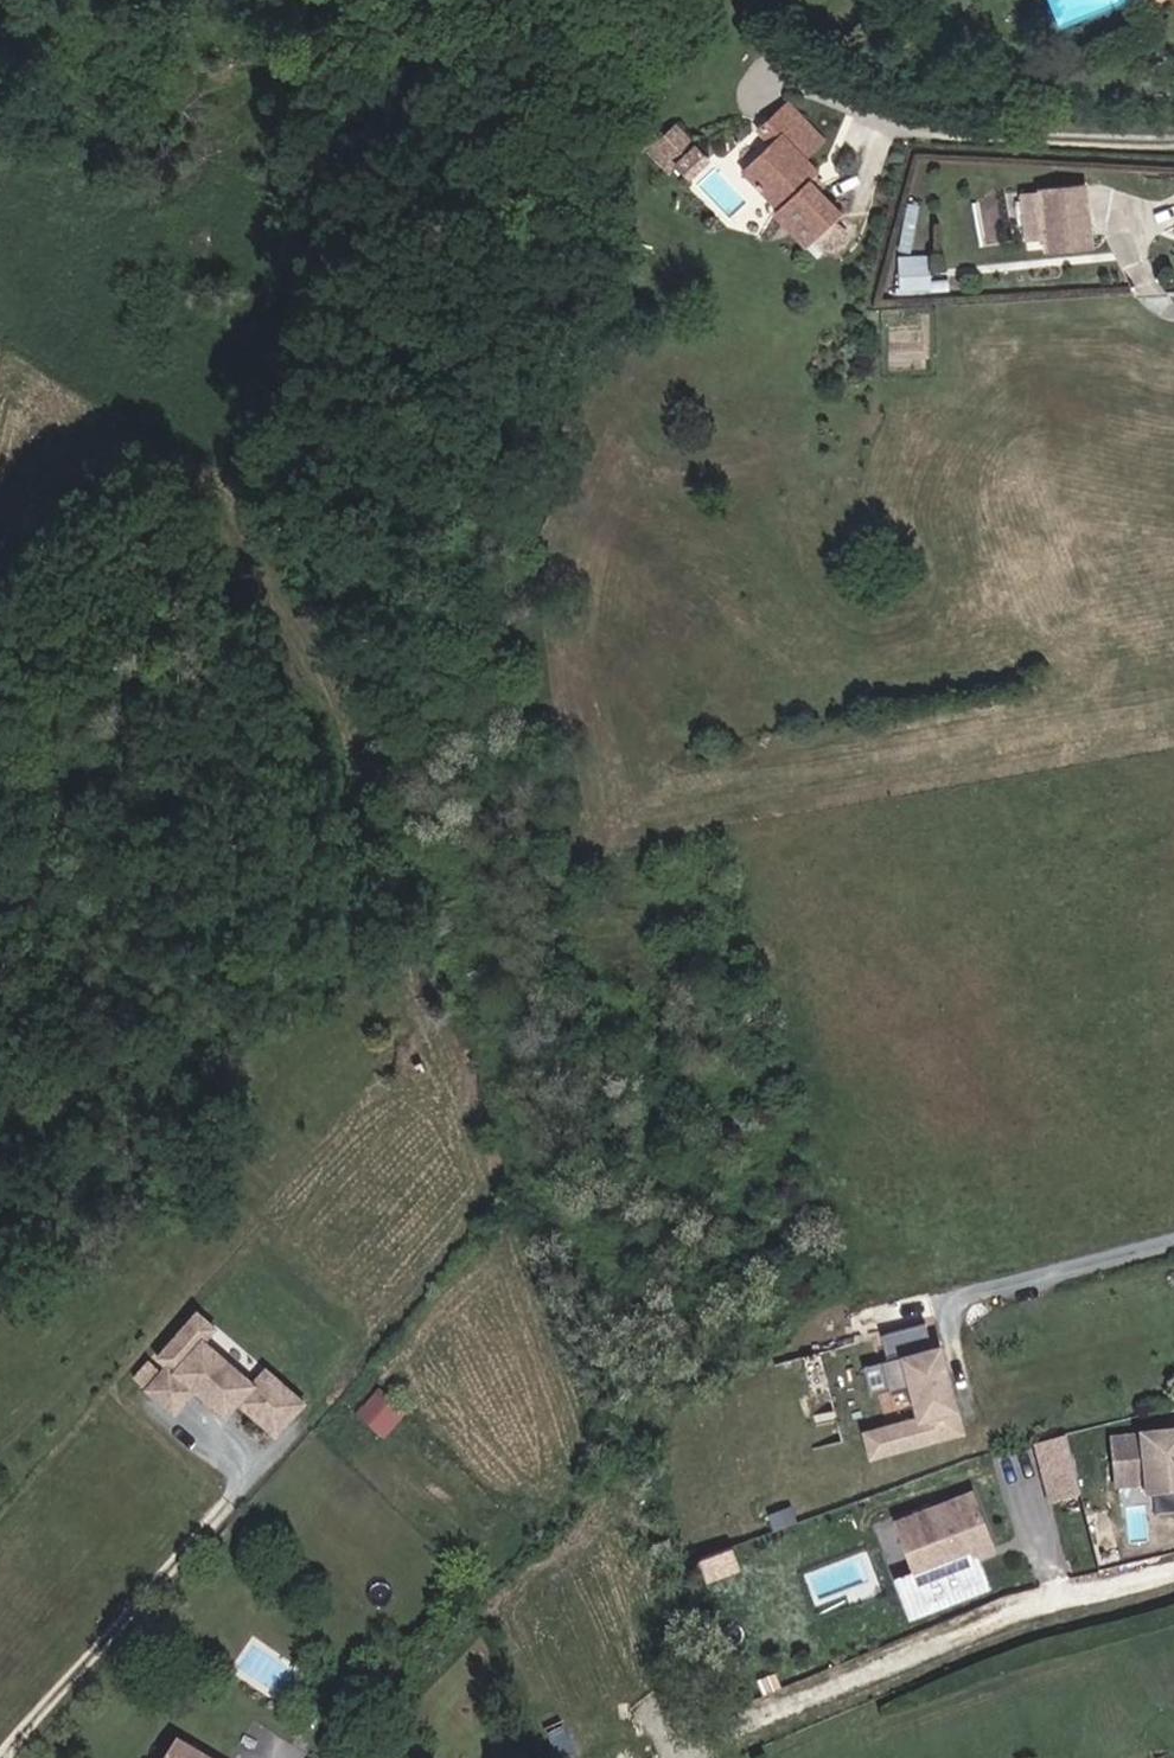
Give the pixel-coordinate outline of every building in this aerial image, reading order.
[(787,93),(766,113),(777,127),(745,160),(783,199),(779,205),(811,237),(845,207),(813,172),(821,165),(805,150),(823,130),(787,93)] [(1045,189),(1050,247),(1094,243),(1089,185),(1045,189)] [(900,291),(932,291),(932,254),(900,254),(900,291)] [(201,1311),(162,1355),(171,1364),(150,1388),(176,1412),(198,1390),(228,1416),(242,1402),(279,1434),(307,1402),(270,1369),(257,1383),(207,1339),(218,1326),(201,1311)] [(865,1432),(871,1457),(964,1436),(949,1370),(941,1372),(931,1327),(886,1338),(891,1361),(887,1362),(894,1395),(919,1389),(926,1418),(865,1432)] [(383,1443),(407,1416),(378,1391),(354,1418),(383,1443)] [(1117,1440),(1121,1485),(1149,1482),(1150,1491),(1173,1489),(1173,1435),(1117,1440)] [(1065,1438),(1037,1445),(1052,1502),(1080,1495),(1065,1438)] [(975,1494),(900,1522),(918,1571),(972,1551),(975,1558),(996,1550),(975,1494)] [(734,1548),(699,1560),(707,1580),(741,1568),(734,1548)]
